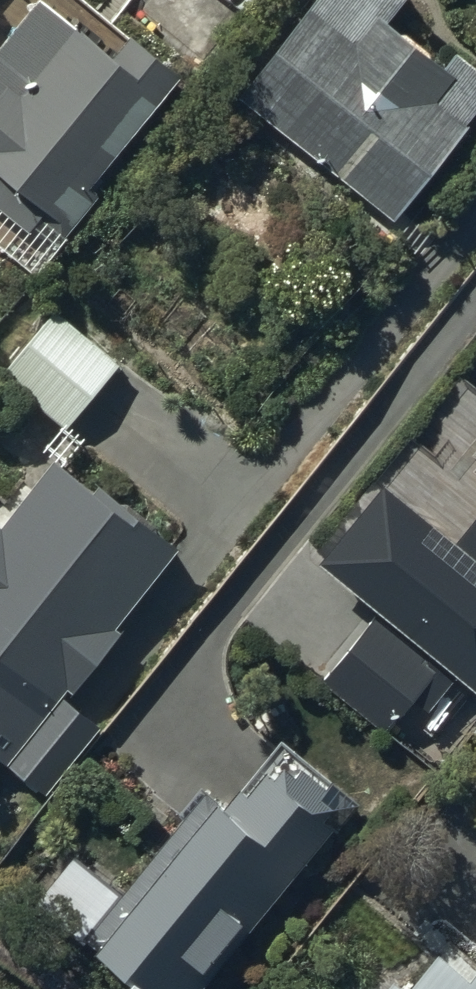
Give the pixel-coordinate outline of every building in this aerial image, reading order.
[(83,0),(25,0),(0,33),(0,205),(27,225),(36,214),(59,231),(179,73),(83,0)] [(141,13),(204,61),(251,0),(152,0),(141,13)] [(228,95),(390,223),(475,114),(475,69),(448,47),(437,60),(383,18),(397,0),(303,0),(228,95)] [(52,308),(0,369),(0,371),(64,425),(117,363),(52,308)] [(47,452),(0,514),(0,752),(6,757),(168,545),(47,452)] [(379,472),(310,559),(475,690),(475,549),(379,472)] [(434,669),(370,617),(316,684),(381,736),(434,669)] [(274,740),(224,805),(202,788),(82,945),(140,988),(201,988),(348,796),(274,740)] [(461,970),(430,944),(397,982),(387,974),(374,988),(475,988),(475,951),(461,970)]
